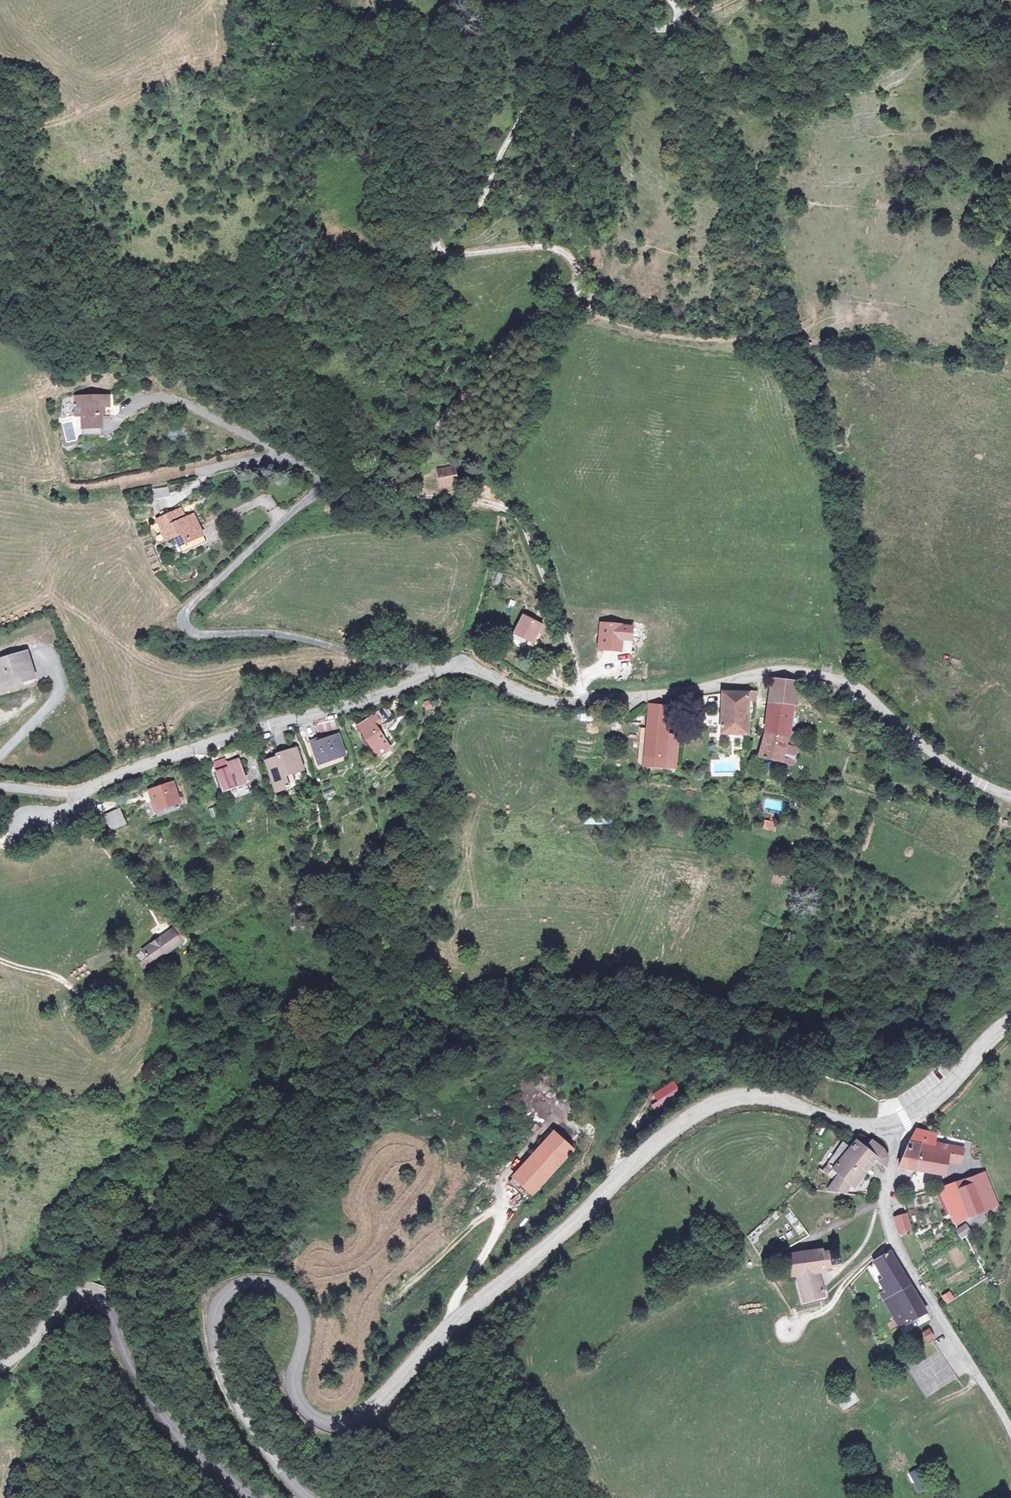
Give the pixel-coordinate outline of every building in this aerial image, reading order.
[(109,405),(109,395),(75,396),(76,416),(83,416),(83,436),(102,435),(102,405),(109,405)] [(459,470),(445,471),(445,484),(460,483),(459,470)] [(179,492),(177,483),(154,488),(157,498),(179,492)] [(182,501),(172,507),(179,517),(188,511),(182,501)] [(162,517),(156,521),(165,539),(178,532),(188,549),(211,536),(195,507),(188,511),(179,517),(172,507),(160,514),(162,517)] [(499,585),(504,574),(498,572),(493,583),(499,585)] [(543,626),(526,618),(518,635),(535,643),(543,626)] [(597,648),(623,651),(624,639),(634,640),(635,624),(600,620),(597,648)] [(0,658),(0,672),(2,681),(12,678),(26,673),(28,680),(40,677),(32,649),(0,658)] [(554,664),(557,678),(567,676),(564,661),(554,664)] [(26,673),(12,678),(14,685),(28,680),(26,673)] [(797,708),(801,685),(775,685),(772,706),(794,708),(797,708)] [(731,692),(727,693),(722,733),(746,737),(750,703),(755,703),(756,695),(731,692)] [(768,737),(786,739),(794,740),(794,733),(791,732),(794,708),(772,706),(768,737)] [(667,709),(647,708),(643,757),(646,757),(663,758),(662,768),(671,769),(675,738),(674,738),(665,737),(665,727),(667,709)] [(391,710),(379,713),(385,727),(396,721),(391,710)] [(332,720),(318,723),(319,730),(334,727),(332,720)] [(376,721),(361,726),(374,752),(385,747),(389,745),(376,721)] [(675,728),(665,727),(665,737),(674,738),(675,728)] [(317,736),(308,739),(315,762),(343,753),(337,734),(319,740),(317,736)] [(784,744),(786,739),(768,737),(765,736),(758,761),(792,767),(794,750),(783,748),(784,744)] [(306,781),(295,747),(277,753),(278,757),(266,761),(275,790),(306,781)] [(385,747),(374,752),(377,758),(387,751),(385,747)] [(646,757),(646,767),(662,768),(663,758),(646,757)] [(215,773),(222,791),(244,783),(235,759),(224,763),(227,768),(215,773)] [(179,805),(171,782),(148,791),(156,814),(179,805)] [(109,811),(114,824),(127,819),(121,806),(109,811)] [(774,830),(776,821),(764,819),(763,829),(774,830)] [(169,925),(136,948),(141,955),(146,962),(178,938),(169,925)] [(146,962),(141,955),(137,959),(142,965),(146,962)] [(671,1082),(649,1095),(654,1102),(650,1107),(655,1113),(681,1094),(671,1082)] [(937,1144),(940,1133),(920,1126),(911,1139),(909,1142),(923,1148),(915,1170),(945,1177),(950,1160),(961,1164),(965,1152),(937,1144)] [(538,1141),(514,1169),(533,1184),(557,1155),(538,1141)] [(871,1162),(881,1167),(882,1164),(882,1154),(878,1149),(866,1141),(858,1151),(850,1144),(843,1153),(836,1147),(821,1167),(832,1178),(830,1182),(809,1170),(805,1186),(841,1194),(847,1185),(851,1189),(871,1162)] [(915,1170),(923,1148),(909,1142),(898,1166),(915,1170)] [(499,1187),(518,1202),(533,1184),(514,1169),(499,1187)] [(984,1172),(970,1178),(972,1183),(957,1190),(969,1217),(999,1204),(984,1172)] [(972,1183),(970,1178),(939,1189),(950,1210),(957,1207),(963,1219),(969,1217),(957,1190),(972,1183)] [(957,1207),(950,1210),(956,1221),(963,1219),(957,1207)] [(900,1234),(914,1228),(908,1215),(895,1218),(900,1234)] [(960,1230),(964,1239),(969,1236),(975,1232),(970,1225),(960,1230)] [(831,1250),(830,1246),(789,1252),(792,1277),(797,1276),(821,1273),(833,1271),(832,1267),(843,1266),(840,1249),(831,1250)] [(887,1249),(871,1261),(881,1276),(887,1286),(883,1290),(878,1293),(899,1327),(925,1311),(887,1249)] [(920,1266),(913,1270),(916,1276),(923,1271),(920,1266)] [(797,1276),(804,1302),(815,1299),(827,1296),(821,1273),(797,1276)] [(877,1279),(883,1290),(887,1286),(881,1276),(877,1279)] [(946,1304),(955,1298),(949,1290),(940,1296),(946,1304)] [(920,1332),(925,1339),(930,1336),(925,1329),(920,1332)]
